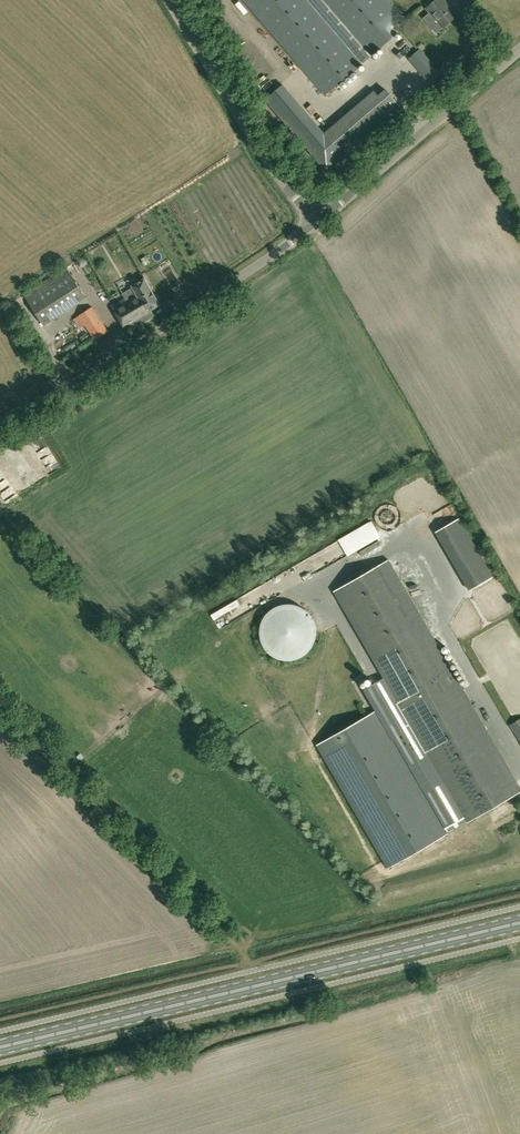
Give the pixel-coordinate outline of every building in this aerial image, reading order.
[(325,95),(363,63),(308,0),(244,0),(325,95)] [(371,56),(408,24),(387,0),(322,0),(371,56)] [(424,18),(431,26),(437,20),(443,27),(443,28),(458,15),(445,0),(436,0),(436,1),(429,6),(427,8),(430,12),(424,18)] [(420,49),(410,57),(414,63),(424,54),(420,49)] [(247,59),(242,63),(256,80),(262,76),(247,59)] [(437,69),(427,78),(432,83),(442,74),(437,69)] [(310,116),(293,131),(328,173),(396,115),(379,95),(375,90),(324,133),(310,116)] [(25,294),(45,325),(87,297),(67,267),(25,294)] [(145,321),(145,322),(154,317),(151,310),(160,305),(145,278),(132,286),(133,288),(123,294),(126,298),(112,306),(122,324),(127,332),(145,321)] [(109,332),(93,307),(80,315),(96,340),(109,332)] [(86,327),(80,331),(87,342),(93,338),(86,327)] [(493,576),(459,518),(436,532),(469,590),(493,576)] [(519,791),(519,787),(389,559),(334,591),(467,822),(519,791)] [(280,605),(273,608),(267,612),(263,619),(260,626),(259,633),(261,641),(264,647),(269,653),(275,657),(282,660),(289,661),(296,659),(303,657),(308,652),(312,647),(315,641),(317,634),(316,627),(314,621),(311,615),(306,610),(301,606),(294,604),(287,603),(280,605)] [(320,630),(323,638),(333,633),(330,625),(320,630)] [(377,711),(317,746),(388,868),(448,834),(377,711)]
